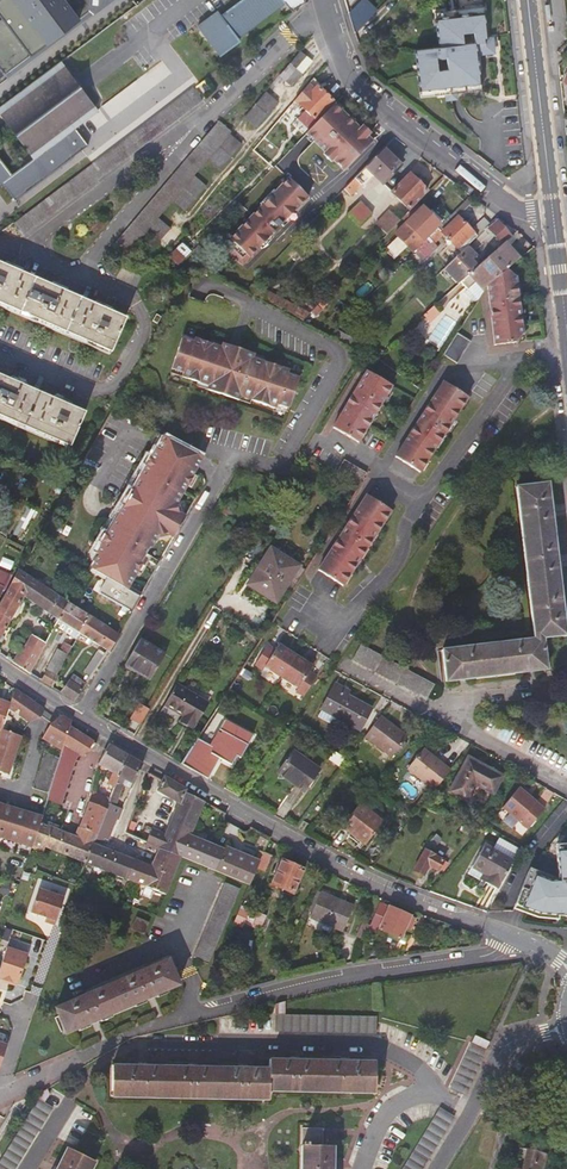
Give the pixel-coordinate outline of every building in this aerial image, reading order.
[(7,71),(11,77),(113,0),(0,0),(0,77),(7,71)] [(228,11),(229,13),(224,17),(219,11),(200,26),(222,55),(241,40),(239,38),(287,1),(294,10),(307,0),(243,0),(228,11)] [(481,40),(485,39),(481,9),(433,15),(437,49),(423,50),(413,51),(418,98),(479,91),(475,57),(483,56),(481,40)] [(384,20),(390,27),(395,22),(388,15),(384,20)] [(411,38),(413,51),(423,50),(421,37),(411,38)] [(489,39),(485,39),(481,40),(483,56),(484,59),(491,59),(489,39)] [(310,60),(297,48),(277,72),(290,84),(310,60)] [(0,108),(0,154),(3,158),(13,172),(75,126),(98,108),(62,61),(0,108)] [(318,83),(313,78),(294,100),(315,120),(333,101),(316,86),(318,83)] [(202,100),(192,87),(162,110),(92,163),(14,223),(24,236),(101,178),(184,114),(202,100)] [(275,101),(263,91),(242,115),(255,125),(275,101)] [(313,125),(305,133),(343,171),(370,143),(351,125),(353,124),(333,105),(313,125)] [(293,135),(298,140),(305,133),(313,125),(308,120),(293,135)] [(110,247),(121,256),(226,132),(214,122),(110,247)] [(359,129),(353,124),(351,125),(370,143),(371,142),(366,137),(369,133),(362,126),(359,129)] [(13,172),(2,181),(15,198),(88,143),(75,126),(13,172)] [(239,143),(227,133),(205,159),(217,169),(239,143)] [(385,150),(383,148),(344,189),(350,195),(361,184),(363,186),(375,175),(383,183),(396,170),(397,171),(403,166),(386,149),(385,150)] [(13,172),(3,158),(0,160),(0,182),(2,181),(13,172)] [(209,179),(197,169),(171,200),(183,210),(209,179)] [(408,209),(426,191),(408,173),(391,191),(408,209)] [(288,178),(222,246),(235,259),(238,256),(244,262),(307,197),(288,178)] [(346,215),(353,222),(367,208),(359,201),(346,215)] [(468,204),(465,201),(452,214),(444,222),(437,229),(440,232),(456,217),(468,204)] [(442,220),(444,222),(452,214),(439,202),(428,212),(418,202),(402,218),(423,239),(442,220)] [(372,213),(367,208),(353,222),(358,226),(372,213)] [(376,224),(386,234),(400,220),(390,210),(376,224)] [(440,232),(437,229),(427,238),(433,243),(442,234),(460,253),(473,240),(476,237),(456,217),(440,232)] [(168,228),(155,218),(145,230),(158,240),(168,228)] [(473,228),(479,234),(486,228),(489,225),(483,219),(473,228)] [(510,235),(495,219),(489,225),(486,228),(501,244),(510,235)] [(151,248),(155,243),(150,238),(145,244),(151,248)] [(436,247),(433,243),(427,238),(414,251),(422,259),(436,247)] [(482,250),(473,240),(460,253),(451,262),(466,277),(484,262),(477,255),(482,250)] [(522,257),(507,240),(484,262),(466,277),(463,280),(479,298),(488,285),(508,268),(522,257)] [(169,257),(177,265),(191,251),(182,243),(169,257)] [(238,256),(235,259),(242,265),(244,262),(238,256)] [(124,320),(0,265),(0,307),(107,355),(124,320)] [(523,333),(517,275),(508,268),(488,285),(495,345),(516,343),(523,333)] [(309,311),(253,281),(245,290),(291,315),(301,320),(309,311)] [(253,397),(277,405),(278,401),(290,405),(300,375),(303,376),(310,355),(307,354),(313,338),(303,335),(304,331),(268,319),(270,314),(234,302),(232,307),(188,292),(174,333),(182,336),(171,365),(183,369),(181,374),(197,379),(209,383),(208,387),(239,397),(241,393),(253,397)] [(321,309),(316,304),(310,311),(314,316),(321,309)] [(159,317),(154,314),(150,321),(155,323),(159,317)] [(471,342),(457,333),(443,355),(457,364),(471,342)] [(383,352),(367,344),(360,351),(362,352),(375,359),(383,352)] [(170,370),(181,374),(183,369),(171,365),(170,370)] [(392,389),(368,373),(332,428),(357,444),(392,389)] [(83,414),(0,377),(0,418),(67,448),(83,414)] [(195,383),(208,387),(209,383),(197,379),(195,383)] [(468,397),(443,381),(394,458),(418,473),(468,397)] [(251,401),(253,397),(241,393),(239,397),(251,401)] [(289,410),(290,405),(278,401),(277,405),(289,410)] [(195,466),(202,456),(168,437),(162,448),(159,451),(155,449),(151,455),(146,464),(133,487),(124,502),(109,528),(104,535),(98,546),(100,547),(90,563),(107,573),(98,588),(130,607),(139,591),(127,584),(135,570),(139,573),(149,555),(145,552),(155,536),(167,532),(172,535),(184,516),(178,513),(175,501),(186,483),(190,475),(195,466)] [(151,455),(147,453),(142,461),(146,464),(151,455)] [(335,475),(357,489),(365,475),(343,461),(335,475)] [(195,478),(190,475),(186,483),(190,485),(195,478)] [(124,502),(133,487),(129,484),(119,499),(124,502)] [(545,505),(543,487),(512,491),(531,638),(539,637),(561,635),(552,562),(545,505)] [(389,511),(365,495),(316,571),(339,586),(389,511)] [(19,539),(35,511),(28,507),(12,535),(19,539)] [(109,528),(104,525),(100,533),(104,535),(109,528)] [(272,605),(286,583),(298,566),(270,549),(245,588),(272,605)] [(304,570),(298,566),(286,583),(293,588),(304,570)] [(22,595),(43,608),(52,614),(54,616),(65,598),(61,596),(31,578),(18,569),(17,569),(0,601),(0,637),(22,595)] [(8,575),(0,571),(0,594),(8,575)] [(57,626),(76,637),(79,631),(77,630),(87,612),(65,598),(54,616),(56,618),(55,620),(58,622),(57,626)] [(79,631),(106,648),(108,649),(118,632),(116,631),(112,629),(87,612),(77,630),(79,631)] [(28,674),(29,674),(44,643),(29,634),(20,650),(17,648),(9,661),(13,663),(20,669),(28,674)] [(440,650),(444,680),(543,667),(541,655),(539,637),(531,638),(440,650)] [(141,674),(150,679),(165,654),(139,638),(125,663),(141,673),(141,674)] [(59,650),(66,655),(71,647),(63,643),(59,650)] [(360,644),(352,659),(417,693),(425,678),(360,644)] [(306,672),(309,666),(277,645),(273,650),(266,645),(253,664),(260,669),(263,667),(294,688),(292,691),(300,696),(313,677),(306,672)] [(57,650),(46,670),(56,675),(66,655),(59,650),(57,650)] [(84,670),(91,674),(99,660),(92,656),(84,670)] [(139,677),(141,674),(141,673),(125,663),(122,667),(139,677)] [(46,670),(41,681),(52,688),(58,676),(56,675),(46,670)] [(68,680),(59,692),(62,693),(75,700),(86,682),(79,678),(76,684),(68,680)] [(371,708),(348,695),(341,691),(343,687),(336,682),(322,707),(360,727),(371,708)] [(206,703),(176,684),(164,703),(183,715),(180,720),(190,727),(206,703)] [(40,717),(42,709),(13,689),(8,705),(3,720),(21,731),(28,723),(40,717)] [(3,720),(8,705),(0,702),(0,730),(3,720)] [(127,725),(132,728),(139,717),(134,713),(127,725)] [(389,719),(381,713),(365,734),(391,755),(406,737),(387,722),(389,719)] [(41,739),(61,751),(69,727),(71,721),(61,715),(56,719),(49,724),(41,739)] [(249,737),(222,720),(216,731),(219,732),(217,735),(214,733),(206,745),(196,739),(180,764),(201,777),(203,778),(215,758),(227,765),(232,756),(236,759),(249,737)] [(70,750),(75,752),(79,753),(88,740),(86,736),(69,727),(61,751),(59,757),(58,760),(65,762),(70,750)] [(0,731),(0,774),(6,776),(20,738),(0,731)] [(112,770),(108,782),(114,785),(116,780),(127,754),(117,749),(108,743),(104,749),(96,764),(112,770)] [(409,767),(436,788),(453,768),(445,762),(443,764),(424,749),(409,767)] [(59,802),(75,752),(70,750),(65,762),(58,760),(47,794),(46,799),(59,802)] [(304,788),(319,768),(293,750),(279,771),(304,788)] [(32,789),(47,794),(58,760),(59,757),(44,752),(32,789)] [(123,779),(132,784),(139,768),(141,763),(133,758),(127,754),(116,780),(122,782),(123,779)] [(496,795),(505,778),(470,760),(452,794),(469,804),(479,786),(496,795)] [(150,829),(144,843),(152,848),(158,851),(160,846),(181,854),(180,851),(187,837),(188,837),(203,802),(183,791),(184,789),(163,777),(162,780),(158,791),(178,803),(168,826),(159,822),(156,831),(150,829)] [(115,801),(122,782),(116,780),(114,785),(109,798),(115,801)] [(501,808),(526,830),(543,810),(524,794),(527,791),(520,786),(501,808)] [(73,837),(37,824),(30,848),(41,852),(42,848),(83,864),(91,844),(93,839),(109,798),(100,795),(98,800),(89,797),(77,827),(81,829),(78,839),(73,837)] [(113,804),(115,801),(109,798),(93,839),(97,840),(99,835),(105,837),(114,814),(119,815),(121,808),(113,804)] [(385,820),(361,800),(343,823),(367,841),(385,820)] [(30,848),(37,824),(39,817),(0,804),(0,839),(30,848)] [(77,827),(73,837),(78,839),(81,829),(77,827)] [(136,833),(127,828),(125,833),(134,838),(136,833)] [(448,861),(430,851),(440,838),(435,834),(424,848),(425,849),(415,868),(424,873),(429,863),(437,868),(439,866),(443,868),(448,861)] [(222,852),(188,837),(187,837),(180,851),(181,854),(249,884),(256,866),(258,863),(224,849),(222,852)] [(83,864),(113,875),(121,855),(108,851),(92,845),(91,844),(83,864)] [(473,865),(484,872),(488,874),(484,881),(495,887),(498,881),(500,882),(513,859),(485,844),(473,865)] [(530,868),(514,908),(524,913),(526,909),(539,913),(559,915),(566,916),(566,844),(556,844),(558,880),(548,881),(538,877),(541,872),(530,868)] [(171,876),(181,854),(160,846),(158,851),(152,848),(150,854),(147,859),(153,862),(151,867),(171,876)] [(270,856),(262,852),(258,863),(256,866),(265,869),(270,856)] [(113,875),(132,882),(139,862),(131,859),(125,856),(121,855),(113,875)] [(293,894),(303,870),(281,860),(271,884),(293,894)] [(139,885),(164,894),(171,876),(151,867),(146,865),(139,862),(132,882),(139,885)] [(558,880),(541,872),(538,877),(548,881),(558,880)] [(194,955),(209,961),(240,887),(225,881),(194,955)] [(26,913),(41,919),(39,923),(49,927),(60,901),(35,890),(26,913)] [(320,893),(309,918),(341,932),(353,906),(344,903),(342,904),(329,898),(329,896),(320,893)] [(411,916),(375,900),(366,921),(401,937),(406,927),(409,928),(411,924),(408,922),(411,916)] [(526,909),(524,913),(538,917),(559,919),(559,915),(539,913),(526,909)] [(263,917),(256,914),(250,928),(257,931),(263,917)] [(143,934),(147,922),(136,918),(131,929),(143,934)] [(346,941),(356,945),(362,929),(353,925),(346,941)] [(0,965),(0,981),(16,987),(26,957),(5,950),(0,965)] [(179,981),(168,956),(56,1005),(67,1029),(179,981)] [(285,1017),(285,1002),(275,1002),(275,1017),(275,1034),(375,1034),(375,1016),(285,1017)] [(489,1046),(474,1039),(451,1085),(467,1093),(489,1046)] [(195,1072),(137,1073),(132,1073),(111,1073),(111,1105),(270,1104),(270,1095),(375,1094),(375,1062),(354,1063),(294,1063),(269,1064),(269,1071),(248,1072),(195,1072)] [(57,1101),(48,1096),(53,1088),(51,1083),(49,1084),(47,1085),(39,1099),(0,1161),(0,1168),(15,1168),(57,1101)] [(441,1106),(401,1168),(422,1168),(456,1115),(441,1106)] [(329,1131),(329,1127),(303,1127),(302,1168),(334,1168),(334,1161),(334,1145),(329,1145),(329,1131)] [(93,1161),(64,1147),(53,1168),(90,1168),(93,1161)] [(550,1153),(527,1148),(522,1168),(546,1168),(550,1153)]
